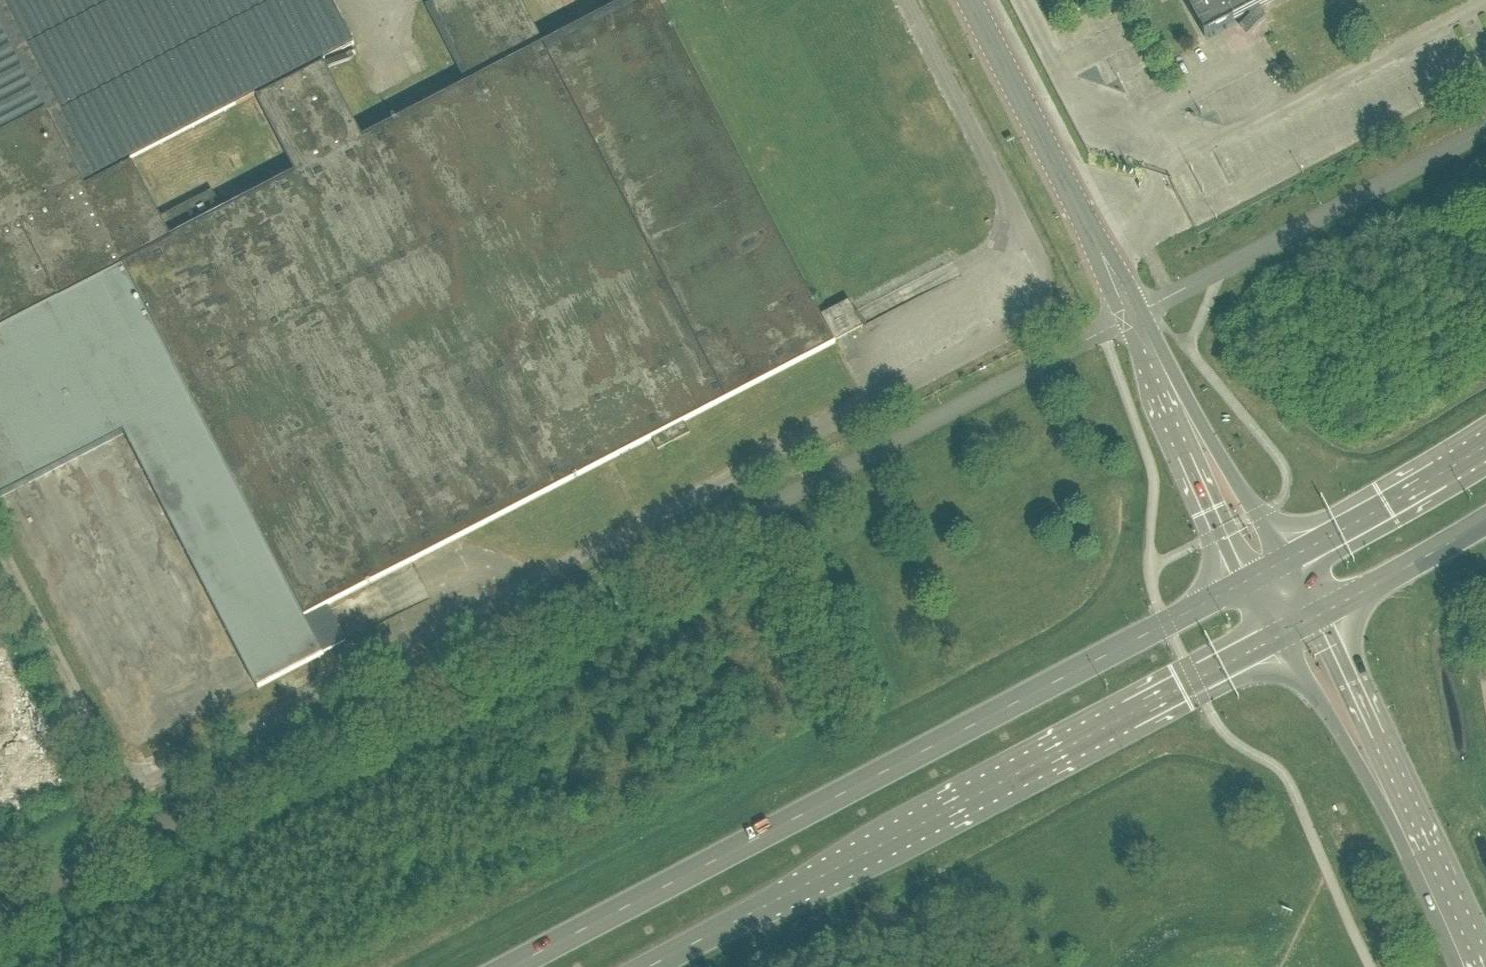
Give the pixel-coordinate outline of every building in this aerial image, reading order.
[(131,756),(324,655),(353,641),(335,604),(652,439),(658,451),(690,434),(684,422),(836,344),(833,339),(862,324),(848,297),(819,312),(658,0),(612,0),(616,8),(546,45),(522,0),(436,0),(425,5),(467,85),(364,139),(325,65),(323,66),(321,63),(356,45),(332,0),(0,0),(0,503),(131,756)] [(1207,35),(1274,0),(1188,0),(1207,35)]
